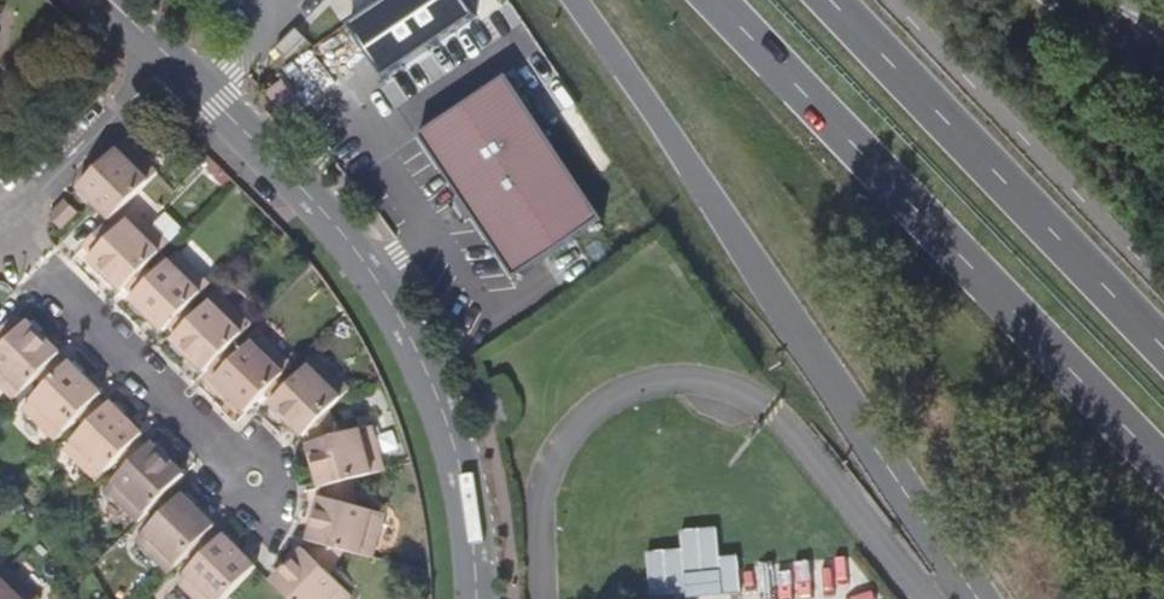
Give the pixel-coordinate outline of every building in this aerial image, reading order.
[(354,18),(389,73),(480,17),(470,0),(383,0),(354,18)] [(296,31),(276,49),(286,60),(306,41),(296,31)] [(510,79),(422,137),(518,280),(544,263),(604,221),(510,79)] [(283,105),(292,120),(302,114),(304,112),(294,97),(292,99),(281,84),(269,92),(280,107),(283,105)] [(113,220),(159,173),(126,142),(80,188),(83,190),(79,194),(90,205),(93,201),(113,220)] [(124,291),(128,288),(149,265),(170,244),(137,211),(116,232),(95,255),(91,258),(94,261),(91,265),(101,275),(104,271),(124,291)] [(87,247),(108,225),(106,223),(84,244),(87,247)] [(116,232),(108,225),(87,247),(95,255),(116,232)] [(165,331),(168,328),(189,305),(210,284),(178,252),(158,273),(136,295),(132,299),(135,302),(132,305),(142,316),(146,312),(165,331)] [(128,288),(136,295),(158,273),(149,265),(128,288)] [(187,352),(206,371),(209,368),(231,346),(252,324),(219,293),(198,314),(177,335),(174,339),(177,342),(173,346),(184,356),(187,352)] [(168,328),(177,335),(198,314),(189,305),(168,328)] [(20,315),(17,314),(0,332),(0,336),(20,315)] [(20,315),(0,336),(0,342),(5,347),(28,324),(20,315)] [(39,378),(60,357),(63,354),(44,335),(47,331),(37,321),(33,325),(30,321),(28,324),(5,347),(0,352),(0,384),(17,401),(39,378)] [(247,413),(254,406),(293,366),(260,335),(240,356),(218,378),(215,381),(218,384),(215,388),(225,398),(228,395),(247,413)] [(209,368),(218,378),(240,356),(231,346),(209,368)] [(69,365),(60,357),(39,378),(48,387),(69,365)] [(305,436),(310,432),(332,411),(352,389),(318,357),(273,404),(274,406),(271,411),(282,421),(285,417),(305,436)] [(59,441),(80,419),(102,397),(104,395),(85,376),(88,372),(78,361),(74,365),(72,362),(69,365),(48,387),(26,409),(59,441)] [(109,405),(102,397),(80,419),(88,428),(109,405)] [(99,481),(121,459),(143,437),(144,435),(126,417),(129,412),(118,402),(115,405),(112,402),(109,405),(88,428),(67,450),(99,481)] [(310,432),(317,443),(347,435),(332,411),(310,432)] [(347,435),(317,443),(311,445),(312,449),(306,451),(311,465),(316,464),(323,489),(329,487),(358,479),(387,471),(373,427),(347,435)] [(151,446),(143,437),(121,459),(129,468),(151,446)] [(140,522),(151,511),(172,489),(186,475),(167,457),(171,453),(160,442),(156,446),(154,443),(151,446),(129,468),(109,490),(140,522)] [(329,487),(329,499),(360,508),(358,479),(329,487)] [(180,497),(172,489),(151,511),(159,519),(180,497)] [(172,573),(193,552),(214,531),(218,526),(198,508),(202,503),(191,492),(187,496),(184,494),(180,497),(159,519),(139,541),(172,573)] [(312,542),(317,544),(346,552),(376,559),(387,515),(360,508),(329,499),(324,498),(323,501),(317,500),(313,514),(320,516),(312,542)] [(646,553),(651,597),(686,594),(685,576),(721,572),(723,596),(742,595),(738,556),(721,558),(718,528),(681,532),(683,549),(646,553)] [(222,539),(214,531),(193,552),(201,561),(222,539)] [(244,553),(240,550),(245,545),(234,535),(230,539),(226,536),(222,539),(201,561),(181,582),(198,598),(227,598),(258,567),(244,553)] [(317,544),(311,554),(334,575),(346,552),(317,544)] [(354,595),(334,575),(311,554),(308,550),(304,553),(301,550),(290,560),(293,564),(288,568),(274,583),(291,598),(349,598),(354,595)] [(0,580),(0,598),(40,598),(10,570),(0,580)] [(685,576),(686,594),(687,598),(690,598),(723,596),(721,572),(685,576)]
